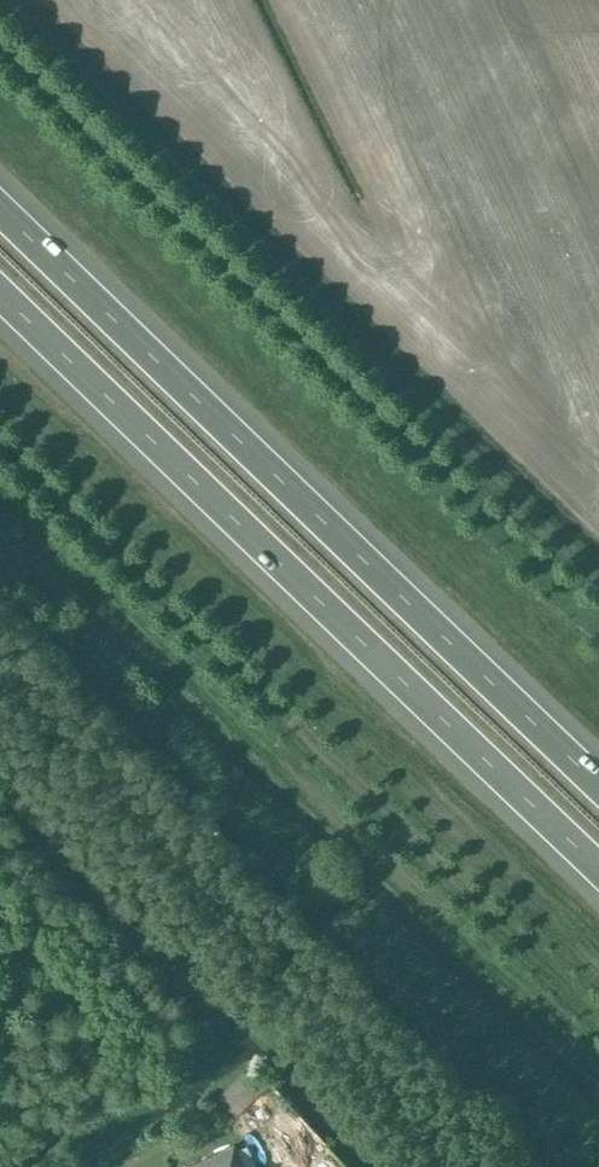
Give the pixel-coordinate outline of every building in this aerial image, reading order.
[(235,1145),(192,1166),(245,1166),(235,1145)]
